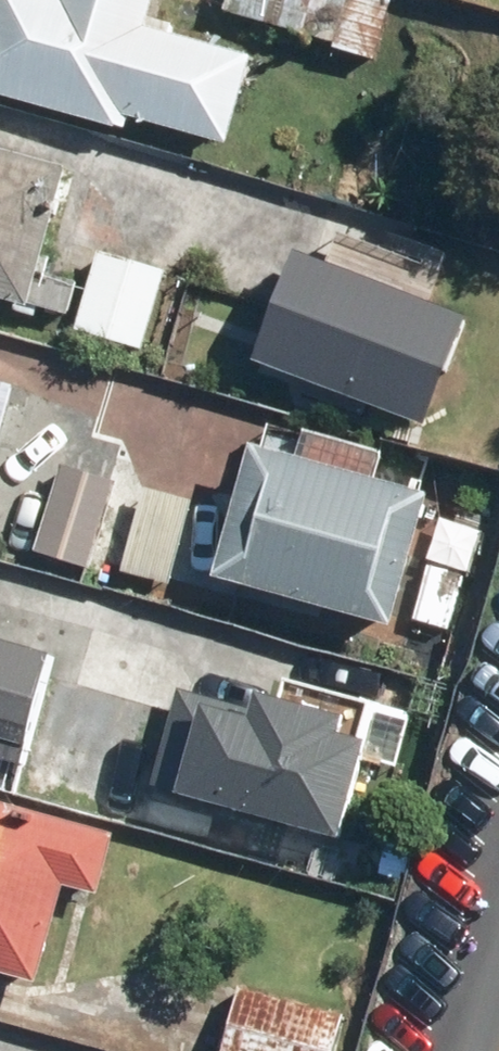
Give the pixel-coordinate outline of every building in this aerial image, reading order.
[(124,144),(127,131),(222,158),(247,69),(169,47),(172,37),(145,29),(153,0),(57,0),(56,1),(53,0),(0,0),(0,109),(124,144)] [(365,77),(387,0),(231,0),(221,37),(365,77)] [(21,317),(23,308),(65,319),(72,290),(40,281),(68,177),(0,159),(0,312),(21,317)] [(162,269),(98,249),(71,336),(135,356),(162,269)] [(462,319),(284,262),(246,382),(424,438),(462,319)] [(205,570),(200,587),(386,638),(424,502),(238,451),(219,521),(205,570)] [(112,485),(55,469),(30,558),(87,574),(112,485)] [(120,574),(170,589),(191,513),(141,499),(120,574)] [(451,636),(467,574),(423,562),(407,624),(451,636)] [(7,798),(41,670),(0,659),(0,796),(7,798)] [(333,729),(274,712),(242,703),(240,711),(176,693),(147,795),(167,800),(167,803),(327,849),(356,749),(330,742),(333,729)] [(0,811),(0,977),(27,985),(52,892),(92,903),(109,840),(0,811)] [(238,984),(219,1050),(331,1050),(341,1014),(238,984)]
